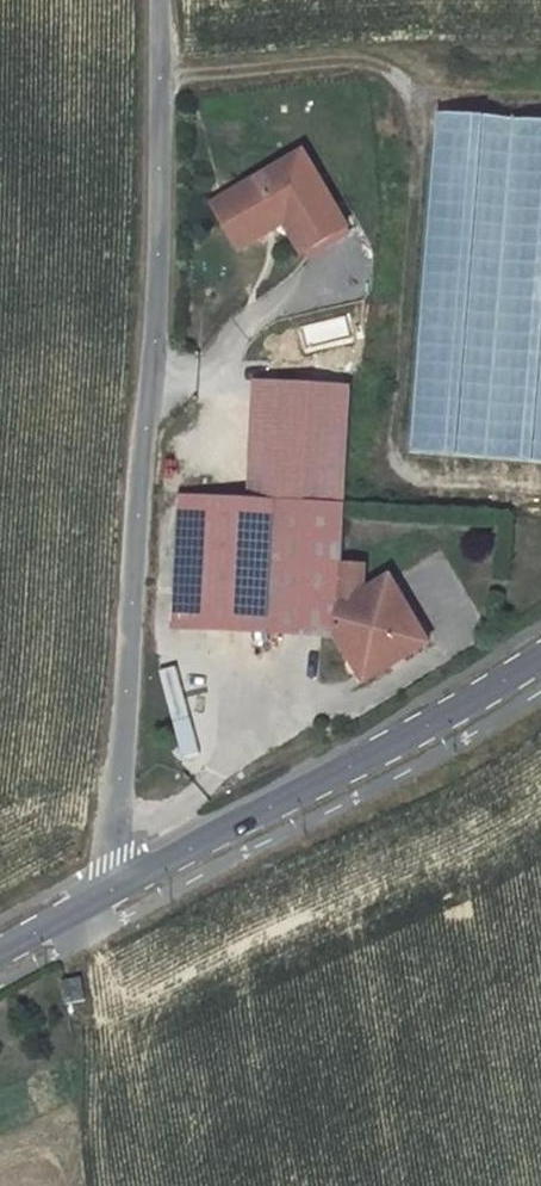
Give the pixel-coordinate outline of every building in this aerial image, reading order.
[(438,117),(411,450),(540,460),(540,126),(438,117)] [(231,220),(250,220),(269,208),(280,216),(299,249),(343,224),(300,149),(218,197),(231,220)] [(231,220),(218,197),(211,200),(234,242),(280,216),(269,208),(250,220),(231,220)] [(262,636),(325,640),(332,563),(337,505),(343,385),(265,382),(260,501),(202,499),(202,501),(194,631),(262,636)] [(194,631),(202,501),(171,499),(164,629),(194,631)] [(356,565),(332,563),(325,640),(326,640),(348,683),(390,660),(396,671),(424,656),(387,587),(353,606),(349,598),(354,595),(356,565)] [(353,693),(396,671),(390,660),(348,683),(353,693)] [(66,1002),(86,998),(82,975),(62,979),(66,1002)]
